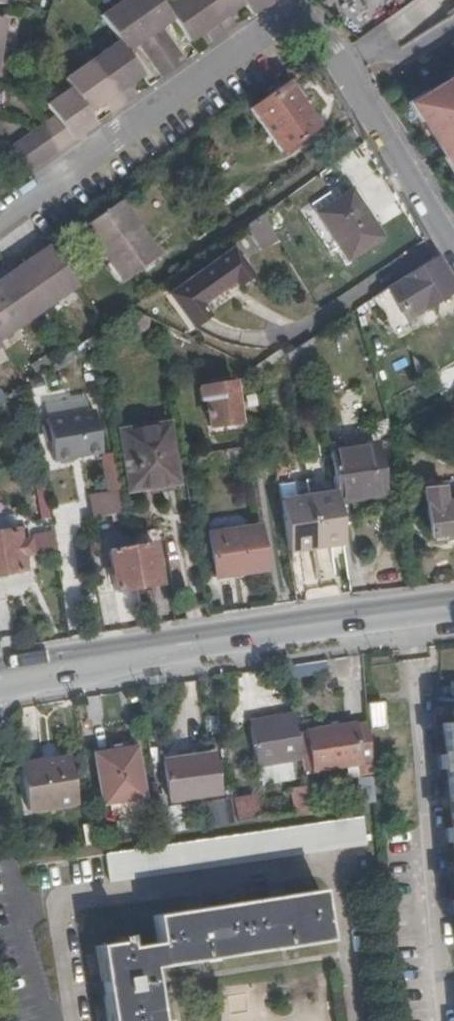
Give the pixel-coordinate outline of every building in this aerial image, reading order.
[(126,52),(137,44),(149,36),(124,0),(122,0),(100,16),(118,41),(126,52)] [(149,36),(161,28),(172,19),(164,8),(159,0),(124,0),(149,36)] [(172,19),(188,42),(204,31),(211,42),(223,34),(199,0),(176,0),(164,8),(172,19)] [(223,34),(235,26),(227,15),(242,4),(239,0),(199,0),(223,34)] [(242,4),(250,14),(271,0),(239,0),(242,4)] [(149,36),(155,45),(167,37),(161,28),(149,36)] [(137,44),(143,53),(155,45),(149,36),(137,44)] [(118,41),(90,60),(122,105),(135,96),(127,86),(142,75),(126,52),(118,41)] [(143,53),(161,78),(173,69),(155,45),(143,53)] [(63,79),(69,88),(88,113),(103,103),(111,113),(122,105),(90,60),(63,79)] [(410,108),(445,162),(449,160),(453,168),(453,80),(410,108)] [(251,108),(282,150),(318,125),(288,83),(251,108)] [(54,116),(43,124),(61,149),(95,124),(88,113),(69,88),(46,105),(54,116)] [(43,124),(32,132),(49,156),(61,149),(43,124)] [(32,132),(21,140),(38,164),(49,156),(32,132)] [(9,148),(26,173),(38,164),(21,140),(9,148)] [(316,214),(347,258),(380,236),(349,191),(316,214)] [(85,224),(123,276),(157,251),(122,200),(85,224)] [(264,216),(247,227),(260,249),(277,239),(264,216)] [(35,255),(21,265),(49,304),(77,285),(45,238),(31,249),(35,255)] [(169,296),(191,327),(208,316),(201,304),(233,282),(237,285),(251,275),(233,250),(211,264),(212,266),(169,296)] [(453,288),(434,256),(395,283),(402,295),(386,307),(398,324),(421,308),(422,310),(453,288)] [(0,271),(0,291),(22,323),(49,304),(21,265),(6,275),(2,270),(0,271)] [(22,323),(0,291),(0,339),(22,323)] [(374,305),(370,299),(355,309),(360,314),(374,305)] [(208,401),(212,426),(240,423),(235,387),(220,389),(219,387),(201,389),(203,401),(208,401)] [(47,419),(54,461),(100,453),(94,413),(47,419)] [(417,427),(425,437),(440,428),(432,417),(417,427)] [(121,434),(129,487),(175,479),(165,427),(121,434)] [(333,490),(335,499),(382,491),(376,446),(328,452),(333,490)] [(183,457),(186,473),(251,463),(239,448),(183,457)] [(101,455),(106,489),(121,486),(116,453),(101,455)] [(445,539),(444,535),(453,534),(453,500),(444,501),(442,487),(423,489),(428,536),(432,535),(433,541),(445,539)] [(333,490),(279,499),(286,551),(341,543),(335,499),(333,490)] [(124,512),(121,497),(91,501),(94,517),(124,512)] [(212,577),(263,569),(257,525),(206,533),(212,577)] [(24,571),(22,556),(30,555),(28,542),(19,543),(18,530),(0,532),(0,574),(24,571)] [(133,533),(134,545),(155,543),(154,531),(133,533)] [(127,534),(127,532),(118,534),(121,549),(130,548),(127,534)] [(54,549),(52,533),(32,535),(34,552),(54,549)] [(106,536),(108,552),(121,549),(118,534),(106,536)] [(130,548),(136,587),(159,584),(153,544),(130,548)] [(115,591),(136,587),(130,548),(121,549),(108,552),(115,591)] [(384,701),(367,703),(369,722),(369,729),(386,728),(384,701)] [(297,735),(293,710),(276,714),(277,720),(249,725),(256,765),(301,757),(297,735)] [(277,720),(276,714),(248,719),(249,725),(277,720)] [(369,729),(369,722),(355,724),(354,722),(308,731),(308,733),(316,768),(316,770),(355,763),(360,804),(375,802),(369,729)] [(445,725),(446,754),(441,754),(442,770),(448,770),(452,828),(446,828),(447,843),(453,842),(453,852),(453,724),(445,725)] [(308,733),(297,735),(301,757),(304,771),(316,768),(308,733)] [(137,747),(96,753),(104,804),(147,797),(137,747)] [(221,789),(213,752),(165,761),(172,798),(221,789)] [(76,803),(66,758),(23,766),(31,810),(76,803)] [(298,813),(311,811),(306,786),(295,788),(298,813)] [(255,798),(235,802),(235,806),(238,821),(258,819),(255,798)] [(180,805),(160,808),(164,832),(183,829),(180,805)] [(218,809),(222,824),(238,821),(235,806),(218,809)] [(365,844),(362,817),(108,854),(111,881),(365,844)] [(98,842),(94,822),(83,824),(86,844),(98,842)] [(45,842),(29,845),(31,852),(46,850),(45,842)] [(320,892),(155,916),(158,942),(130,947),(127,934),(115,936),(116,942),(97,945),(109,1020),(160,1020),(152,967),(327,941),(320,892)]
